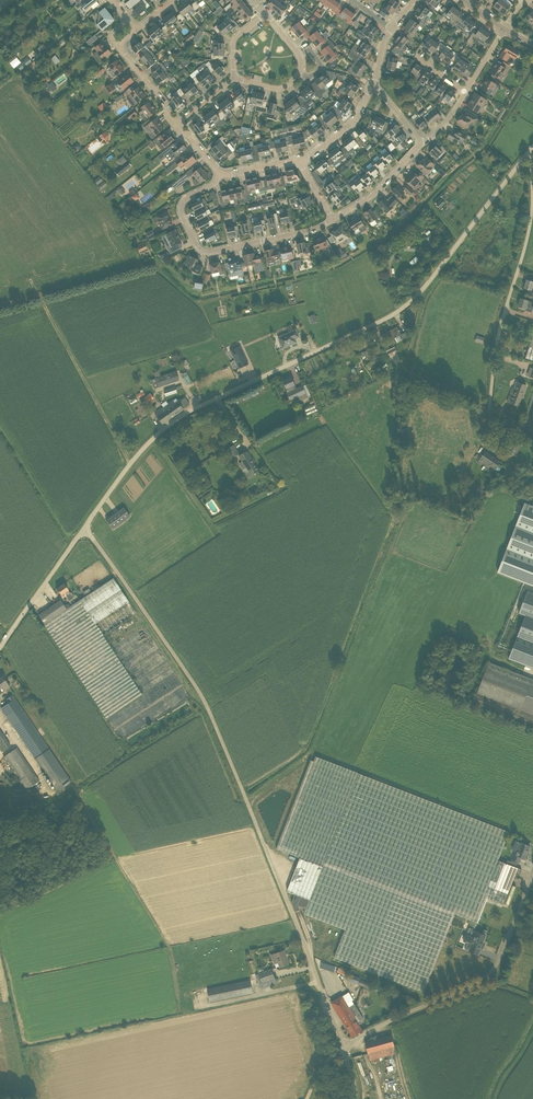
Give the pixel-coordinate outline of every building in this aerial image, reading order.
[(77,4),(76,5),(80,2),(82,5),(81,5),(86,11),(93,5),(95,8),(100,4),(97,1),(98,0),(82,0),(77,4)] [(134,6),(140,1),(140,0),(129,0),(131,2),(127,5),(131,9),(134,6)] [(140,0),(140,1),(134,6),(137,10),(134,13),(137,17),(140,14),(141,16),(146,12),(145,11),(147,9),(144,6),(148,3),(146,0),(141,0),(140,0)] [(193,3),(198,9),(200,7),(201,7),(206,3),(203,0),(195,0),(196,1),(193,3)] [(233,9),(243,1),(243,0),(235,0),(232,2),(234,5),(231,7),(233,9)] [(272,9),(279,0),(271,0),(267,5),(270,7),(270,8),(272,9)] [(277,12),(282,5),(280,3),(282,0),(281,0),(279,0),(272,9),(274,11),(274,10),(277,12)] [(337,14),(343,6),(340,5),(341,3),(337,0),(336,0),(330,8),(333,9),(332,11),(337,14)] [(388,4),(398,11),(399,9),(397,8),(400,4),(398,3),(398,2),(399,2),(400,0),(391,0),(390,1),(389,0),(387,0),(386,2),(388,4)] [(435,0),(425,0),(426,1),(424,3),(425,4),(433,10),(435,8),(436,8),(440,4),(437,2),(435,0)] [(493,2),(496,4),(493,7),(499,11),(505,2),(502,0),(494,0),(493,2)] [(194,13),(195,11),(198,9),(193,3),(191,5),(187,1),(182,5),(188,12),(190,14),(192,15),(194,13)] [(245,3),(243,1),(233,9),(234,11),(237,9),(239,12),(247,6),(244,3),(245,3)] [(513,5),(510,2),(509,5),(505,2),(499,11),(504,15),(510,7),(511,7),(513,5)] [(397,12),(398,11),(388,4),(385,9),(383,8),(382,11),(388,16),(390,13),(392,15),(395,11),(397,12)] [(418,7),(417,9),(429,18),(433,14),(431,13),(433,10),(425,4),(423,6),(422,5),(419,8),(418,7)] [(181,13),(178,15),(183,21),(185,18),(184,16),(188,12),(182,5),(177,8),(177,9),(181,13)] [(286,8),(282,5),(277,12),(282,16),(285,12),(286,12),(290,7),(288,5),(286,8)] [(239,16),(240,18),(251,10),(249,8),(247,6),(239,12),(241,14),(239,16)] [(343,16),(345,18),(351,10),(346,7),(345,8),(343,6),(337,14),(342,18),(343,16)] [(443,15),(445,17),(445,18),(449,21),(449,22),(457,10),(453,7),(452,7),(450,6),(443,15)] [(97,25),(101,30),(102,31),(115,20),(105,7),(99,12),(104,19),(97,25)] [(221,7),(214,13),(216,16),(224,10),(221,7)] [(415,18),(423,24),(426,26),(428,23),(427,22),(430,18),(429,18),(417,9),(416,10),(417,11),(415,14),(417,16),(415,18)] [(251,10),(240,18),(242,20),(244,18),(246,21),(254,15),(252,12),(251,10)] [(356,14),(351,10),(345,18),(348,20),(347,21),(352,25),(354,22),(352,20),(356,14)] [(449,22),(456,27),(461,20),(459,18),(462,13),(457,10),(449,22)] [(172,13),(167,17),(173,24),(178,20),(182,25),(185,23),(183,21),(178,15),(176,17),(172,13)] [(173,24),(167,17),(166,16),(162,19),(163,20),(162,20),(166,25),(163,27),(168,33),(170,35),(172,33),(172,32),(176,28),(173,24)] [(225,21),(222,24),(229,32),(234,28),(230,23),(233,21),(228,16),(224,20),(225,21)] [(411,19),(408,24),(416,30),(419,26),(421,27),(423,24),(415,18),(414,17),(412,20),(411,19)] [(463,32),(471,21),(467,17),(466,19),(463,17),(461,20),(456,27),(463,32)] [(295,33),(304,25),(298,18),(293,22),(295,25),(291,28),(295,33)] [(366,24),(365,27),(375,35),(379,30),(375,27),(377,24),(369,18),(365,23),(366,24)] [(476,24),(471,21),(463,32),(466,35),(468,33),(471,36),(475,30),(473,28),(476,24)] [(152,28),(158,36),(160,39),(168,33),(163,27),(161,29),(157,24),(157,25),(152,28)] [(229,32),(222,24),(220,26),(218,24),(214,28),(218,33),(221,31),(224,36),(229,32)] [(306,24),(304,25),(295,33),(299,38),(303,34),(305,37),(314,29),(311,25),(308,27),(306,24)] [(405,32),(412,38),(413,38),(415,36),(413,35),(416,30),(408,24),(404,28),(406,30),(405,32)] [(367,37),(372,40),(375,35),(365,27),(364,27),(361,31),(359,30),(357,33),(363,37),(366,39),(367,37)] [(154,40),(158,36),(152,28),(147,32),(151,37),(148,39),(153,44),(155,42),(154,40)] [(476,44),(478,41),(485,31),(481,28),(478,32),(475,30),(471,36),(474,38),(473,39),(473,42),(476,44)] [(321,32),(320,32),(318,30),(316,31),(315,29),(314,29),(305,37),(307,39),(309,37),(313,42),(322,35),(323,34),(321,32)] [(491,42),(489,41),(487,39),(490,34),(485,31),(478,41),(485,46),(487,47),(491,42)] [(325,38),(325,37),(326,36),(326,35),(326,34),(325,32),(323,34),(322,35),(313,42),(316,47),(321,43),(323,46),(328,42),(325,38)] [(400,34),(397,39),(405,45),(408,40),(400,34)] [(98,39),(95,35),(87,42),(89,45),(98,39)] [(428,36),(426,38),(421,45),(424,47),(425,46),(429,49),(436,39),(431,36),(430,37),(428,36)] [(401,50),(405,45),(397,39),(393,44),(401,50)] [(437,54),(439,51),(443,46),(444,45),(436,39),(429,49),(434,53),(434,52),(437,54)] [(212,50),(214,50),(225,50),(225,43),(219,43),(219,40),(212,40),(212,50)] [(360,47),(368,52),(372,47),(362,40),(360,43),(362,44),(360,47)] [(143,53),(148,48),(146,46),(144,47),(140,42),(136,45),(135,45),(135,44),(134,44),(133,44),(133,45),(132,45),(132,46),(131,47),(132,48),(136,53),(136,54),(141,50),(143,53)] [(334,49),(328,42),(323,46),(325,48),(320,52),(324,56),(332,50),(334,49)] [(98,53),(101,56),(96,59),(100,63),(99,63),(99,64),(104,60),(109,57),(108,56),(111,53),(106,47),(105,47),(102,43),(95,48),(99,52),(98,53)] [(365,57),(368,52),(360,47),(356,43),(350,51),(351,51),(358,56),(360,54),(365,57)] [(515,59),(520,52),(508,45),(506,49),(505,48),(500,57),(506,61),(510,56),(515,59)] [(439,56),(444,60),(449,53),(444,49),(445,48),(443,46),(439,51),(441,53),(439,56)] [(148,48),(143,53),(145,55),(140,59),(144,64),(152,58),(148,53),(150,51),(148,48)] [(225,56),(225,50),(214,50),(214,53),(212,53),(212,59),(219,59),(219,56),(225,56)] [(332,50),(324,56),(328,61),(329,60),(331,63),(339,56),(335,51),(334,52),(332,50)] [(353,64),(357,66),(364,72),(368,67),(357,59),(358,56),(351,51),(348,55),(354,59),(353,60),(355,61),(353,64)] [(454,61),(458,56),(455,54),(454,56),(449,53),(444,60),(449,63),(452,59),(454,61)] [(56,64),(60,61),(55,55),(51,58),(56,64)] [(155,68),(160,63),(158,61),(159,60),(155,55),(152,58),(144,64),(148,69),(153,65),(155,68)] [(389,57),(388,63),(397,65),(398,62),(401,62),(402,57),(399,56),(395,55),(394,58),(389,57)] [(459,69),(459,70),(467,59),(462,56),(460,58),(458,56),(454,61),(457,63),(454,68),(458,71),(459,69)] [(28,58),(17,67),(20,71),(31,62),(28,58)] [(469,76),(474,69),(471,67),(472,65),(472,63),(467,59),(459,70),(462,72),(461,73),(465,76),(466,74),(469,76)] [(114,77),(117,75),(117,76),(124,70),(117,60),(109,66),(112,70),(110,72),(114,77)] [(160,63),(155,68),(157,70),(152,74),(156,79),(164,73),(160,68),(162,66),(160,63)] [(219,75),(224,71),(224,70),(224,69),(224,68),(223,67),(222,67),(221,67),(220,67),(217,63),(214,65),(213,63),(208,67),(212,72),(215,70),(219,75)] [(397,76),(399,68),(397,68),(397,65),(388,63),(387,69),(392,70),(391,74),(397,76)] [(506,69),(496,63),(497,63),(494,67),(494,66),(490,73),(500,79),(506,69)] [(422,68),(417,64),(411,72),(414,74),(413,76),(417,79),(421,74),(419,72),(422,68)] [(351,66),(351,67),(347,71),(354,76),(356,74),(361,77),(364,72),(357,66),(355,69),(351,66)] [(94,73),(97,76),(105,70),(102,67),(94,73)] [(212,72),(208,67),(200,73),(208,83),(213,79),(209,74),(212,72)] [(185,68),(177,73),(180,77),(187,71),(185,68)] [(164,73),(156,79),(160,84),(165,80),(167,83),(174,77),(171,73),(169,73),(167,70),(164,73)] [(325,85),(326,86),(333,80),(334,73),(328,71),(326,72),(329,75),(326,77),(324,74),(319,78),(325,85)] [(427,86),(431,81),(428,80),(432,75),(426,71),(420,79),(423,81),(421,83),(427,87),(427,86)] [(193,79),(197,84),(200,82),(204,87),(208,83),(200,73),(193,79)] [(118,83),(119,83),(116,86),(120,91),(123,89),(134,81),(128,75),(118,83)] [(434,94),(435,92),(438,89),(435,87),(439,82),(438,82),(439,80),(434,77),(431,81),(427,86),(433,90),(431,92),(434,94)] [(319,78),(315,81),(317,84),(314,86),(321,95),(326,91),(323,87),(325,85),(319,78)] [(351,78),(346,85),(356,92),(359,88),(352,83),(354,81),(351,78)] [(496,85),(486,78),(482,85),(486,87),(483,91),(490,95),(496,85)] [(197,84),(193,79),(188,82),(189,84),(187,86),(193,95),(198,91),(194,86),(197,84)] [(110,93),(115,89),(116,88),(112,83),(106,88),(110,93)] [(442,100),(444,98),(443,98),(446,95),(443,93),(447,88),(446,88),(447,86),(442,83),(438,89),(435,92),(441,96),(439,98),(442,100)] [(52,89),(49,85),(41,92),(44,95),(51,90),(52,89)] [(341,89),(339,91),(341,93),(345,96),(347,94),(352,97),(356,92),(346,85),(345,85),(341,89)] [(137,103),(146,96),(138,87),(136,89),(133,86),(125,92),(129,97),(131,95),(137,103)] [(193,95),(187,86),(184,88),(183,87),(178,90),(182,96),(185,94),(189,99),(193,95)] [(304,90),(310,98),(315,94),(309,86),(304,90)] [(239,90),(238,90),(233,94),(237,99),(235,101),(239,106),(244,102),(242,101),(245,98),(242,94),(243,93),(243,92),(243,91),(242,91),(242,90),(241,90),(241,89),(240,89),(239,90)] [(443,98),(444,98),(449,102),(447,104),(450,106),(454,101),(451,99),(456,93),(450,89),(446,95),(443,98)] [(179,98),(182,96),(178,90),(173,94),(174,96),(172,98),(178,107),(183,103),(179,98)] [(312,100),(310,98),(304,90),(300,94),(303,98),(300,101),(305,106),(312,100)] [(250,105),(256,106),(259,93),(253,92),(252,98),(248,97),(247,104),(245,110),(249,111),(250,105)] [(265,95),(259,93),(256,106),(265,109),(267,102),(264,101),(265,95)] [(487,100),(486,100),(475,93),(467,106),(476,112),(480,106),(483,108),(487,100)] [(230,110),(232,109),(233,108),(234,110),(239,106),(235,101),(232,103),(228,98),(223,102),(230,110)] [(289,102),(296,111),(298,109),(300,110),(305,106),(300,101),(298,103),(294,98),(289,102)] [(341,103),(349,109),(352,105),(344,99),(341,103)] [(104,102),(98,107),(102,111),(107,106),(104,102)] [(139,111),(141,114),(142,115),(141,116),(145,121),(149,118),(156,112),(154,108),(152,105),(152,106),(149,102),(141,108),(142,108),(139,111)] [(226,120),(228,118),(228,117),(232,114),(230,110),(223,102),(218,106),(222,111),(220,113),(224,118),(226,120)] [(285,113),(287,115),(286,116),(287,120),(288,122),(298,114),(296,111),(289,102),(284,106),(288,111),(285,113)] [(269,113),(267,113),(266,112),(265,117),(277,120),(279,111),(276,110),(278,104),(271,103),(269,113)] [(334,105),(332,107),(336,113),(339,116),(343,112),(346,114),(349,109),(341,103),(338,108),(337,108),(334,105)] [(430,114),(436,121),(441,117),(438,113),(440,111),(436,105),(433,108),(433,107),(428,111),(430,114)] [(325,113),(328,116),(334,124),(339,120),(334,115),(336,113),(332,107),(329,109),(325,113)] [(426,109),(419,115),(425,123),(428,121),(431,125),(436,121),(430,114),(428,111),(426,109)] [(137,114),(134,110),(133,110),(127,115),(130,120),(137,114)] [(208,114),(215,122),(218,120),(219,122),(224,118),(220,113),(217,115),(213,110),(208,114)] [(470,122),(473,124),(474,124),(477,119),(467,113),(465,116),(462,114),(457,122),(462,126),(461,126),(465,129),(470,122)] [(209,130),(214,126),(216,124),(215,122),(208,114),(204,118),(207,123),(205,125),(209,130)] [(427,125),(425,123),(419,115),(414,120),(412,118),(409,120),(414,125),(416,123),(422,130),(427,125)] [(329,127),(334,124),(328,116),(324,120),(320,116),(318,118),(323,125),(325,122),(329,127)] [(371,119),(367,128),(371,130),(372,129),(376,130),(381,119),(375,116),(374,120),(371,119)] [(160,122),(157,118),(148,125),(152,130),(157,135),(164,129),(159,123),(160,122)] [(318,124),(314,128),(320,135),(324,132),(322,129),(324,127),(323,125),(318,118),(315,120),(318,124)] [(386,121),(381,119),(376,130),(375,131),(383,134),(385,131),(387,126),(386,125),(387,123),(385,122),(386,121)] [(200,136),(202,139),(204,139),(206,137),(207,136),(205,133),(209,130),(205,125),(202,127),(198,122),(193,126),(200,134),(200,136)] [(400,130),(398,128),(399,127),(394,123),(390,130),(391,130),(388,132),(392,137),(390,139),(393,142),(400,136),(397,133),(400,130)] [(249,136),(251,129),(242,127),(241,129),(239,137),(239,139),(249,136)] [(280,138),(288,136),(286,128),(279,129),(280,138)] [(315,139),(320,135),(314,128),(309,131),(308,129),(305,131),(305,132),(309,139),(313,136),(315,139)] [(356,137),(362,144),(364,142),(362,140),(367,136),(361,128),(356,132),(359,135),(356,137)] [(457,130),(456,134),(451,131),(447,138),(456,144),(459,140),(463,142),(466,136),(457,130)] [(106,131),(98,137),(101,141),(110,135),(106,131)] [(164,132),(159,137),(156,139),(159,142),(160,141),(162,144),(164,143),(166,146),(165,147),(174,140),(169,133),(166,135),(164,132)] [(298,135),(298,139),(300,148),(306,147),(305,142),(309,139),(305,132),(302,132),(303,134),(298,135)] [(403,133),(400,136),(393,142),(392,143),(396,147),(397,146),(400,151),(406,146),(402,142),(407,138),(403,133)] [(289,136),(291,147),(294,146),(295,149),(300,148),(298,139),(298,135),(292,136),(292,135),(288,136),(289,136)] [(223,136),(220,138),(215,143),(217,145),(212,149),(216,154),(224,147),(227,145),(223,140),(225,139),(223,136)] [(280,139),(281,143),(283,152),(288,151),(288,147),(291,147),(289,136),(280,139)] [(347,140),(353,147),(355,150),(359,146),(360,147),(363,145),(362,144),(356,137),(354,139),(351,136),(347,140)] [(215,137),(207,144),(209,147),(217,140),(215,137)] [(346,153),(353,147),(347,140),(342,143),(345,146),(342,148),(346,153)] [(177,141),(170,146),(175,152),(176,151),(179,155),(187,148),(182,142),(180,144),(177,141)] [(277,153),(283,152),(281,143),(275,144),(275,141),(271,142),(273,151),(276,150),(277,153)] [(262,143),(263,146),(265,156),(271,155),(270,151),(273,151),(271,142),(268,142),(262,143)] [(257,145),(254,146),(256,155),(259,154),(260,157),(265,156),(263,146),(257,148),(257,145)] [(251,149),(246,151),(248,160),(253,159),(252,155),(256,155),(254,146),(251,146),(251,149)] [(429,153),(436,159),(435,160),(439,164),(443,160),(439,157),(443,153),(446,156),(448,153),(442,146),(439,149),(436,146),(434,148),(433,147),(432,146),(431,150),(429,153)] [(224,147),(216,154),(220,159),(224,155),(227,158),(232,153),(228,148),(226,150),(224,147)] [(337,147),(333,151),(341,161),(348,156),(346,153),(342,148),(340,150),(337,147)] [(239,149),(236,150),(237,156),(238,159),(241,158),(242,161),(248,160),(246,151),(240,152),(239,149)] [(168,153),(166,150),(158,156),(162,161),(166,157),(165,155),(168,153)] [(378,155),(380,158),(382,161),(385,159),(389,163),(393,159),(395,158),(389,150),(382,155),(381,153),(378,155)] [(332,164),(334,167),(341,161),(333,151),(328,154),(331,157),(328,159),(332,164)] [(186,154),(179,159),(175,162),(177,165),(178,165),(181,168),(186,165),(188,168),(197,161),(191,154),(188,157),(186,154)] [(122,165),(128,160),(124,155),(118,160),(122,165)] [(323,158),(319,162),(325,170),(332,164),(328,159),(326,161),(323,158)] [(371,163),(373,166),(375,168),(378,166),(382,171),(387,167),(382,161),(380,158),(375,162),(374,160),(371,163)] [(428,170),(429,171),(432,168),(434,165),(427,158),(423,163),(421,161),(417,166),(425,173),(428,170)] [(318,175),(325,170),(319,162),(314,165),(317,169),(314,171),(318,175)] [(171,166),(164,171),(167,174),(174,169),(171,166)] [(375,168),(373,166),(369,170),(367,168),(364,170),(368,176),(371,173),(375,178),(380,174),(375,168)] [(125,171),(122,167),(116,172),(119,176),(125,171)] [(197,185),(201,182),(201,183),(209,176),(207,173),(206,174),(201,168),(193,174),(196,178),(193,180),(193,183),(195,185),(197,185)] [(295,171),(292,172),(292,171),(291,171),(291,170),(286,172),(287,176),(284,177),(283,176),(284,177),(285,186),(288,185),(289,184),(288,182),(300,180),(297,175),(295,175),(295,171)] [(357,177),(359,179),(361,183),(364,181),(368,185),(373,181),(371,179),(368,176),(364,170),(360,173),(360,175),(357,177)] [(181,177),(184,181),(192,175),(189,171),(181,177)] [(413,188),(417,184),(424,177),(418,171),(416,174),(412,171),(409,175),(410,175),(405,181),(413,188)] [(273,174),(275,185),(279,184),(279,187),(285,186),(284,177),(280,178),(279,173),(273,174)] [(267,181),(264,182),(266,190),(272,189),(271,186),(275,185),(273,174),(266,176),(267,181)] [(259,192),(266,190),(264,182),(261,182),(260,177),(253,179),(255,189),(259,188),(259,192)] [(320,178),(316,181),(321,189),(326,184),(320,178)] [(245,189),(245,190),(246,195),(252,193),(252,190),(255,189),(253,179),(246,180),(248,189),(245,189)] [(363,185),(361,183),(359,179),(354,183),(352,181),(349,184),(353,189),(356,187),(360,191),(365,188),(363,185)] [(333,190),(336,192),(338,191),(341,188),(337,183),(335,184),(333,182),(325,188),(329,193),(333,190)] [(406,197),(402,194),(404,192),(400,188),(401,187),(398,185),(392,191),(398,197),(397,198),(401,202),(406,197)] [(411,195),(414,192),(407,186),(404,189),(410,195),(411,195)] [(234,189),(228,190),(230,200),(234,200),(235,206),(238,205),(237,199),(235,188),(234,189),(234,187),(233,187),(234,189)] [(245,190),(242,191),(241,187),(235,188),(237,199),(240,198),(241,201),(247,200),(247,196),(246,195),(245,190)] [(330,197),(334,202),(336,205),(346,197),(342,191),(343,190),(341,188),(338,191),(336,192),(330,197)] [(228,190),(221,191),(224,201),(220,202),(221,206),(227,204),(227,201),(230,200),(228,190)] [(136,201),(140,197),(137,192),(132,196),(136,201)] [(304,208),(310,205),(313,202),(310,196),(305,199),(303,196),(296,200),(299,206),(302,204),(304,208)] [(378,204),(386,213),(393,207),(399,201),(395,196),(389,201),(388,200),(387,201),(385,198),(378,204)] [(128,206),(135,201),(132,197),(125,202),(128,206)] [(205,198),(201,200),(192,205),(193,207),(192,208),(194,209),(195,211),(197,209),(206,205),(208,204),(205,198)] [(437,204),(440,208),(445,203),(442,199),(437,204)] [(209,209),(209,210),(206,205),(197,209),(199,212),(195,214),(196,216),(196,217),(197,218),(198,220),(199,219),(207,215),(211,213),(209,209)] [(292,216),(290,208),(283,209),(284,213),(280,214),(282,224),(289,222),(288,216),(292,216)] [(373,226),(377,224),(382,220),(376,210),(373,212),(371,209),(364,213),(370,223),(371,226),(373,226)] [(160,213),(157,215),(157,216),(160,223),(159,223),(161,227),(162,227),(163,229),(173,224),(166,211),(162,214),(160,213)] [(279,221),(277,213),(270,214),(271,218),(267,219),(269,229),(277,227),(275,222),(279,221)] [(207,215),(199,219),(201,223),(198,224),(199,226),(198,228),(200,228),(201,231),(210,226),(208,222),(211,221),(207,215)] [(265,224),(264,216),(252,219),(252,221),(252,222),(254,222),(256,232),(263,230),(262,224),(265,224)] [(359,228),(364,225),(359,216),(356,218),(353,220),(348,223),(351,228),(352,228),(354,231),(359,228)] [(245,224),(241,225),(243,235),(250,233),(249,227),(252,227),(250,219),(244,220),(245,224)] [(239,230),(237,222),(225,224),(226,228),(227,228),(230,238),(230,239),(234,238),(234,237),(237,236),(235,230),(239,230)] [(337,245),(341,243),(349,237),(342,226),(339,228),(330,233),(332,236),(328,238),(331,244),(335,241),(337,245)] [(214,227),(205,231),(207,235),(204,237),(205,239),(205,240),(206,241),(207,243),(216,238),(214,234),(217,233),(214,227)] [(438,234),(434,229),(429,234),(427,235),(431,239),(432,238),(438,234)] [(172,246),(168,248),(170,253),(182,247),(180,243),(182,242),(175,230),(166,234),(172,246)] [(321,248),(321,249),(328,247),(324,236),(317,239),(317,240),(313,241),(314,245),(313,246),(314,249),(315,249),(316,250),(321,248)] [(297,250),(298,250),(299,254),(303,253),(304,254),(312,252),(310,243),(305,244),(305,242),(298,243),(297,245),(298,249),(297,250)] [(287,247),(280,249),(283,261),(294,258),(291,245),(287,246),(287,247)] [(265,251),(266,256),(267,262),(276,260),(279,259),(278,251),(275,252),(274,249),(265,251)] [(345,249),(338,254),(342,259),(348,255),(345,249)] [(162,261),(170,257),(168,253),(160,257),(162,261)] [(243,256),(244,257),(243,257),(244,261),(244,260),(246,266),(257,263),(257,265),(262,264),(260,255),(255,256),(254,253),(243,256)] [(199,260),(196,259),(197,258),(189,255),(185,263),(189,264),(187,268),(193,271),(199,274),(203,266),(197,263),(198,261),(199,260)] [(237,265),(236,257),(228,259),(229,263),(226,264),(227,270),(228,270),(230,277),(238,275),(237,273),(239,272),(238,271),(243,270),(242,264),(237,265)] [(218,263),(217,262),(216,262),(215,262),(214,262),(213,262),(212,263),(212,264),(210,265),(211,267),(210,267),(211,271),(212,271),(212,274),(219,272),(220,275),(227,273),(225,264),(220,265),(220,262),(218,263)] [(527,280),(524,288),(531,290),(532,285),(532,282),(527,280)] [(518,307),(526,309),(527,305),(532,307),(532,306),(532,302),(528,301),(521,298),(518,307)] [(396,338),(397,340),(397,342),(403,339),(397,327),(387,332),(391,340),(396,338)] [(299,336),(296,330),(278,338),(280,344),(281,344),(283,348),(296,342),(295,338),(299,336)] [(249,364),(240,346),(230,350),(239,369),(249,364)] [(173,371),(160,376),(156,378),(151,380),(154,388),(160,386),(160,387),(179,380),(177,374),(176,370),(173,371)] [(192,382),(189,375),(182,378),(186,385),(192,382)] [(297,389),(292,378),(284,382),(287,388),(289,393),(295,390),(298,396),(306,393),(303,386),(297,389)] [(507,402),(519,406),(526,385),(518,382),(516,389),(512,387),(507,402)] [(165,391),(166,396),(177,392),(175,387),(165,391)] [(144,399),(148,403),(154,398),(151,394),(144,399)] [(185,398),(183,399),(176,404),(173,400),(155,413),(163,424),(184,409),(190,405),(185,398)] [(308,414),(317,410),(314,404),(305,408),(308,414)] [(520,441),(521,439),(500,429),(496,436),(513,443),(509,452),(515,455),(518,449),(517,448),(518,446),(519,447),(522,441),(520,441)] [(227,449),(233,458),(238,454),(233,446),(227,449)] [(239,456),(243,461),(239,464),(243,470),(247,467),(252,476),(260,471),(247,451),(239,456)] [(485,451),(481,457),(478,461),(484,465),(484,466),(488,469),(490,466),(496,469),(501,462),(485,451)] [(113,529),(130,516),(124,507),(106,521),(113,529)] [(520,514),(498,572),(531,585),(532,586),(532,520),(520,514)] [(113,578),(79,600),(103,636),(137,613),(129,602),(113,578)] [(69,599),(74,596),(71,592),(70,593),(68,590),(64,583),(57,589),(61,595),(65,592),(67,595),(66,595),(69,599)] [(60,600),(38,615),(44,624),(66,609),(60,600)] [(79,600),(66,609),(44,624),(106,718),(142,694),(103,636),(79,600)] [(529,606),(509,658),(532,668),(532,607),(529,606)] [(489,662),(477,693),(532,716),(532,679),(489,662)] [(0,678),(0,689),(2,687),(4,690),(10,687),(3,676),(0,678)] [(6,699),(9,702),(1,708),(31,751),(58,791),(72,782),(12,695),(6,699)] [(0,730),(0,748),(1,748),(3,751),(11,746),(0,730)] [(17,747),(3,757),(26,790),(39,781),(17,747)] [(504,903),(516,873),(518,867),(512,865),(498,860),(509,832),(321,758),(316,756),(314,761),(311,760),(276,848),(301,858),(288,891),(295,894),(293,900),(292,902),(296,911),(301,909),(299,906),(306,909),(304,913),(345,929),(334,957),(424,992),(455,914),(457,914),(466,918),(478,922),(488,897),(504,903)] [(525,858),(530,846),(521,843),(521,842),(520,840),(518,840),(516,840),(514,846),(514,848),(516,849),(518,848),(519,848),(518,851),(515,850),(511,859),(519,862),(521,857),(525,858)] [(512,884),(507,897),(511,899),(516,886),(512,884)] [(480,948),(486,935),(477,932),(474,938),(466,935),(464,941),(469,944),(467,950),(478,954),(478,953),(480,948)] [(275,964),(279,963),(280,967),(289,964),(286,956),(287,955),(285,950),(271,955),(275,964)] [(272,969),(259,974),(256,975),(260,988),(262,988),(277,983),(272,969)] [(360,980),(361,978),(351,975),(348,981),(358,985),(360,980)] [(210,1001),(253,992),(251,980),(207,989),(210,1001)] [(358,985),(368,988),(370,983),(360,980),(358,985)] [(331,1002),(336,1010),(352,1036),(363,1030),(357,1021),(356,1018),(361,1015),(357,1008),(351,1011),(347,1003),(353,1000),(349,992),(342,996),(331,1002)] [(370,1060),(397,1053),(392,1035),(365,1042),(370,1060)]
